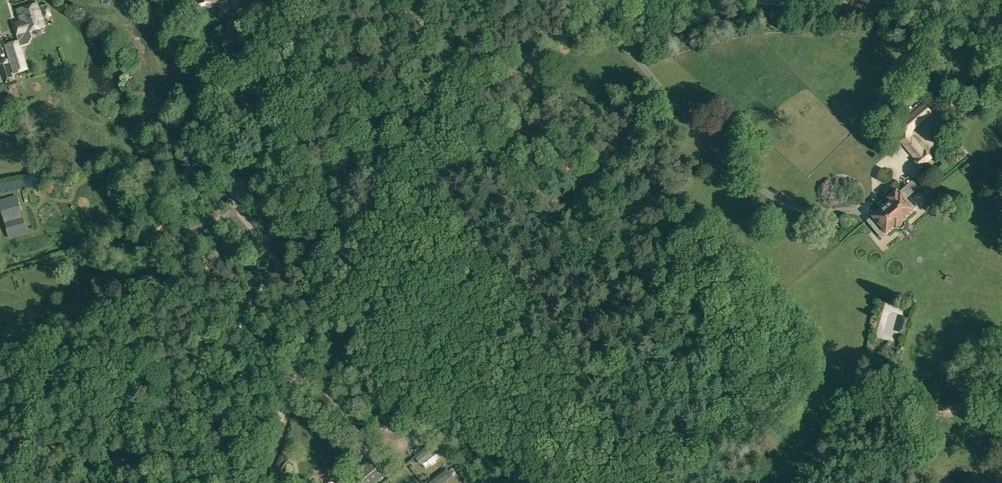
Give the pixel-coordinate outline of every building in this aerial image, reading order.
[(198,4),(200,10),(218,7),(219,12),(230,10),(228,0),(198,0),(198,4)] [(5,45),(13,73),(27,69),(20,46),(28,43),(31,37),(29,31),(44,26),(37,3),(16,9),(20,20),(13,23),(18,40),(5,45)] [(222,39),(224,47),(234,46),(233,37),(222,39)] [(906,65),(910,66),(915,64),(917,60),(915,55),(910,54),(906,56),(904,60),(906,65)] [(10,70),(0,74),(4,85),(14,81),(10,70)] [(4,109),(10,106),(7,99),(1,101),(4,109)] [(913,159),(920,168),(933,157),(926,148),(925,149),(913,136),(913,130),(934,113),(924,101),(898,123),(899,141),(914,158),(913,159)] [(254,113),(258,123),(260,122),(269,118),(264,108),(256,112),(254,113)] [(867,220),(882,238),(896,226),(897,228),(902,228),(905,226),(905,221),(904,220),(915,210),(905,199),(919,187),(913,180),(898,192),(897,191),(887,199),(889,201),(873,214),(873,215),(867,220)] [(59,194),(55,201),(61,204),(65,196),(59,194)] [(8,237),(27,232),(16,195),(0,200),(0,210),(8,237)] [(897,332),(905,334),(909,318),(902,316),(897,332)] [(330,352),(341,357),(347,344),(336,339),(330,352)] [(354,384),(361,387),(362,385),(367,386),(371,376),(359,372),(354,384)] [(379,391),(382,398),(388,394),(385,388),(379,391)] [(111,449),(115,437),(108,435),(104,446),(111,449)] [(432,446),(416,458),(421,464),(437,452),(432,446)] [(320,461),(320,464),(322,467),(325,467),(328,465),(328,461),(326,459),(323,459),(320,461)] [(360,482),(374,482),(384,474),(371,459),(353,474),(360,482)] [(429,482),(443,482),(452,476),(447,469),(429,482)]
